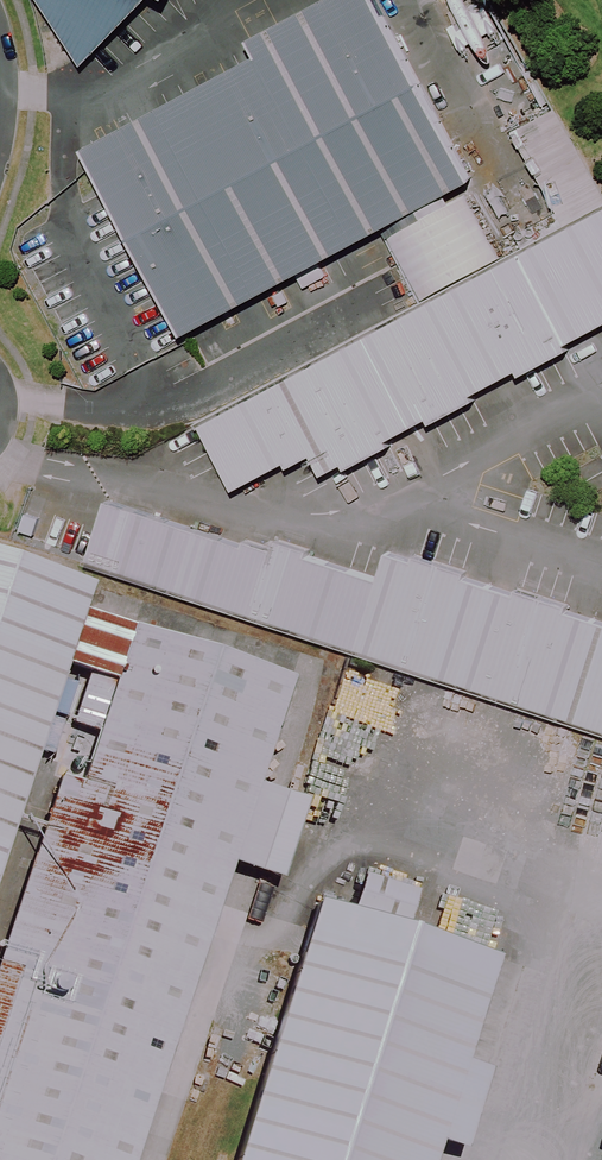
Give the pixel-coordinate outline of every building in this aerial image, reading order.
[(83,64),(92,57),(146,0),(37,0),(83,64)] [(154,111),(255,295),(472,179),(376,0),(322,0),(251,38),(259,54),(154,111)] [(255,295),(154,111),(86,148),(93,165),(20,227),(13,249),(84,385),(98,387),(190,339),(186,331),(255,295)] [(199,423),(236,489),(287,462),(290,467),(313,456),(323,476),(345,464),(348,470),(392,446),(389,440),(429,418),(432,424),(476,400),(473,395),(519,370),(522,376),(569,350),(566,344),(601,325),(601,206),(293,373),(199,423)] [(601,728),(601,622),(567,611),(569,605),(519,589),(517,595),(464,578),(466,572),(416,556),(414,560),(388,552),(380,579),(308,556),(311,548),(277,537),(274,546),(246,537),(244,544),(108,499),(88,560),(601,728)] [(0,554),(0,868),(65,665),(83,611),(92,585),(0,554)] [(134,628),(83,611),(65,665),(116,682),(134,628)] [(134,628),(116,682),(82,784),(59,776),(0,956),(0,1159),(136,1159),(233,864),(280,879),(306,801),(257,785),(291,680),(134,628)] [(235,1159),(432,1159),(437,1143),(464,1151),(489,1071),(463,1063),(496,959),(316,903),(235,1159)]
